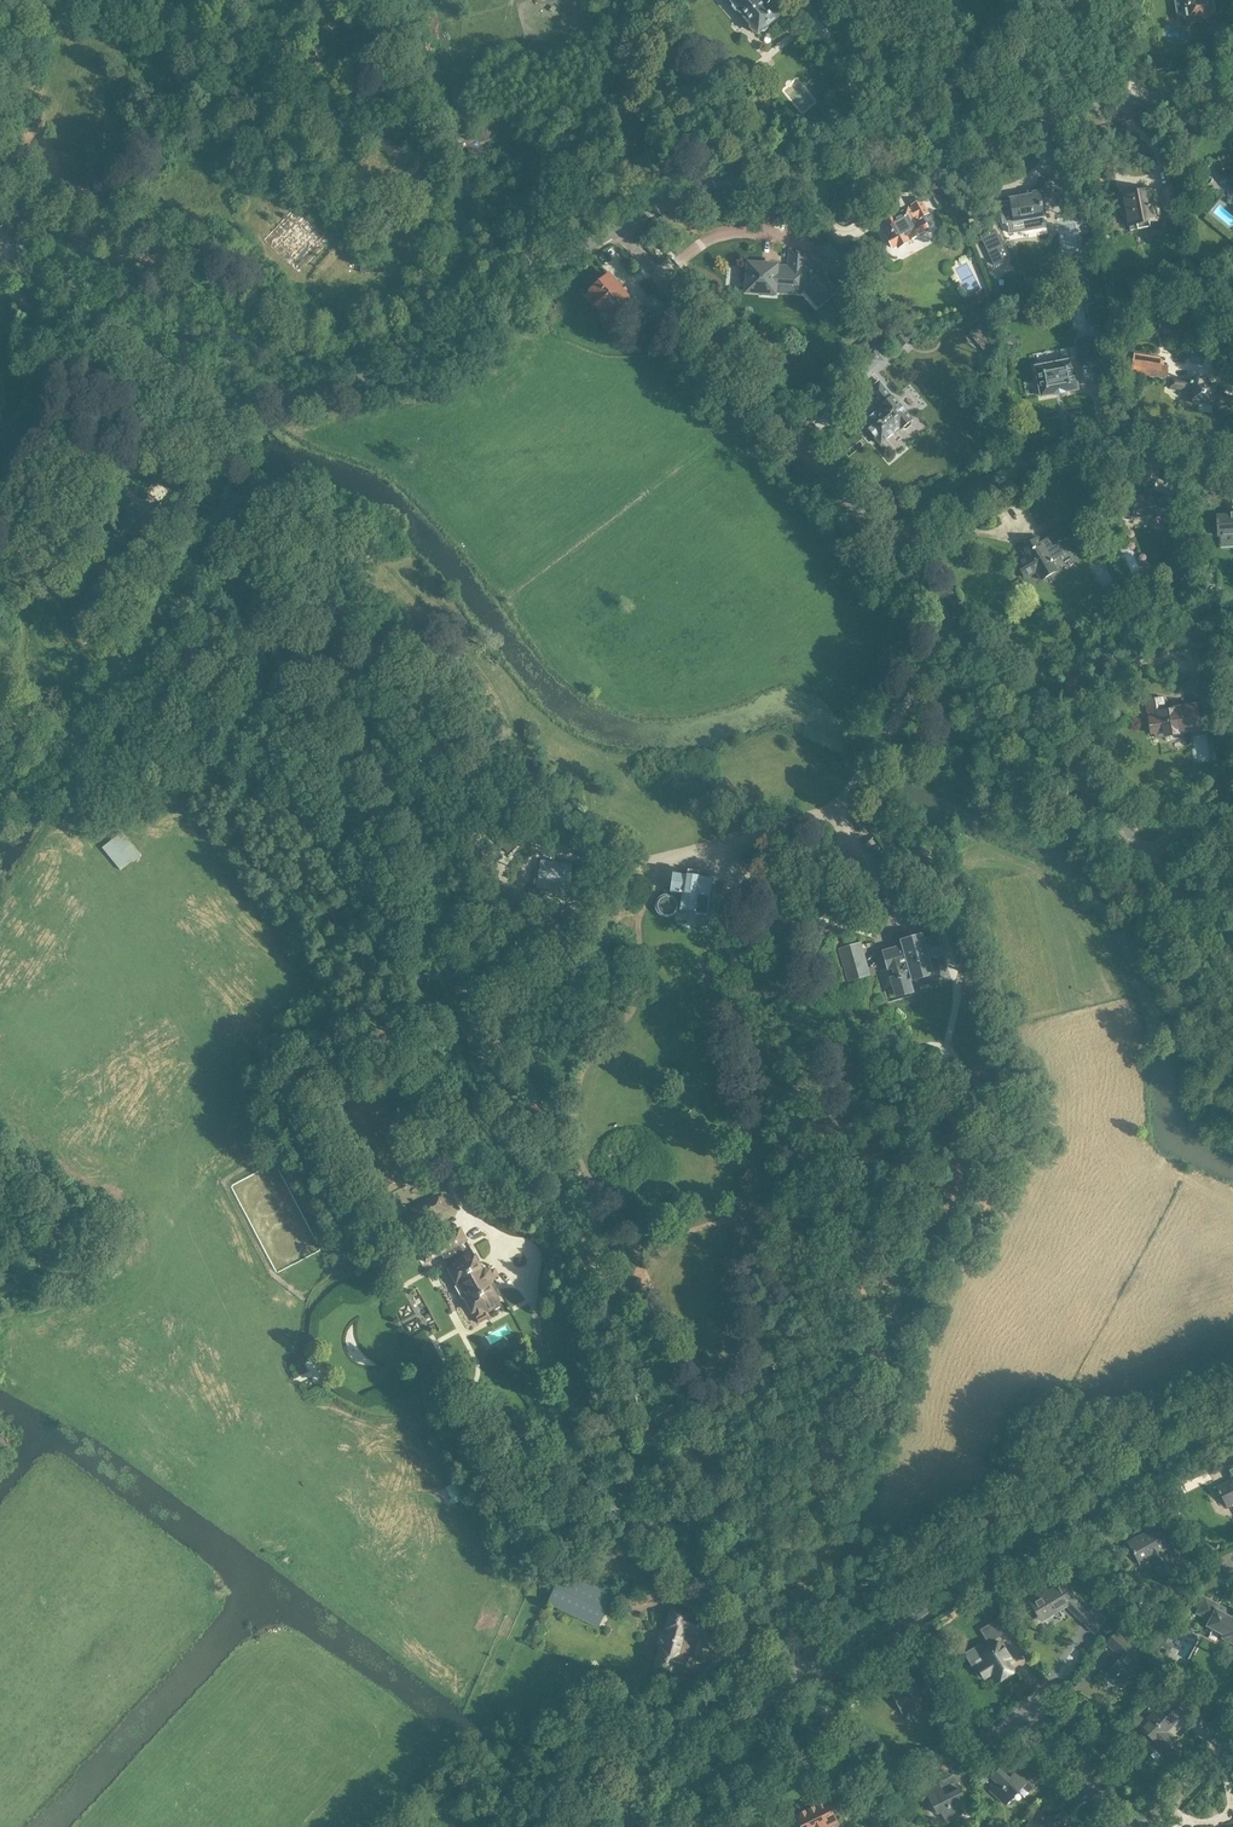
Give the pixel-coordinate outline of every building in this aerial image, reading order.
[(758,34),(761,31),(761,32),(764,32),(768,29),(766,27),(780,16),(771,5),(767,8),(765,5),(767,3),(764,0),(762,0),(761,1),(760,0),(729,0),(732,3),(731,3),(733,5),(732,8),(736,12),(738,12),(739,12),(750,25),(750,26),(750,28),(753,32),(756,32),(758,34)] [(1206,18),(1216,16),(1213,0),(1183,0),(1184,9),(1182,9),(1184,20),(1186,19),(1187,21),(1197,20),(1206,18)] [(390,155),(400,143),(385,130),(374,142),(390,155)] [(1222,165),(1221,165),(1220,166),(1219,166),(1219,167),(1218,168),(1218,169),(1218,170),(1218,171),(1218,172),(1219,173),(1219,174),(1220,174),(1221,175),(1222,175),(1224,175),(1232,173),(1232,175),(1232,163),(1222,165)] [(1052,192),(1056,187),(1044,178),(1033,194),(1032,194),(1032,196),(1009,200),(1013,222),(1026,220),(1026,224),(1030,227),(1034,226),(1036,222),(1035,219),(1044,217),(1042,208),(1045,208),(1045,209),(1052,208),(1060,197),(1052,192)] [(1174,188),(1163,190),(1169,218),(1180,216),(1174,188)] [(1124,194),(1128,216),(1127,217),(1127,218),(1126,219),(1127,223),(1128,224),(1130,231),(1150,227),(1148,220),(1155,219),(1152,201),(1155,200),(1153,192),(1150,193),(1149,189),(1124,194)] [(945,192),(932,199),(936,206),(949,199),(945,192)] [(912,206),(913,208),(908,211),(907,210),(893,218),(890,218),(887,219),(886,222),(884,223),(891,236),(887,238),(886,241),(890,247),(893,248),(897,246),(898,247),(916,237),(919,237),(923,235),(925,232),(927,231),(920,218),(928,213),(921,201),(912,206)] [(299,228),(277,259),(302,277),(325,246),(299,228)] [(995,231),(980,238),(993,266),(1009,258),(999,237),(998,238),(995,231)] [(749,264),(747,291),(762,292),(761,295),(775,296),(776,283),(782,284),(782,282),(789,283),(789,284),(797,285),(797,283),(803,284),(807,288),(806,291),(813,299),(816,299),(820,303),(834,291),(827,282),(828,281),(812,262),(805,262),(806,252),(802,251),(801,250),(796,249),(794,251),(790,251),(790,253),(789,254),(788,259),(790,260),(789,267),(776,266),(776,265),(767,264),(767,267),(762,267),(763,265),(749,264)] [(610,324),(627,309),(630,313),(637,308),(609,275),(590,291),(595,298),(591,301),(601,313),(601,317),(604,321),(608,321),(610,324)] [(967,298),(974,311),(990,302),(983,290),(967,298)] [(666,331),(668,333),(678,324),(663,307),(656,313),(660,318),(654,323),(663,333),(666,331)] [(1008,312),(996,314),(998,324),(1010,322),(1008,312)] [(969,333),(984,351),(991,345),(982,334),(988,329),(983,322),(969,333)] [(40,324),(34,333),(41,337),(46,328),(40,324)] [(683,347),(690,342),(681,331),(674,337),(683,347)] [(896,339),(902,346),(909,341),(902,334),(896,339)] [(1080,362),(1096,359),(1092,338),(1076,341),(1080,362)] [(1135,353),(1132,373),(1144,375),(1166,378),(1168,366),(1161,365),(1163,357),(1135,353)] [(1054,394),(1054,395),(1065,393),(1064,392),(1077,390),(1071,361),(1059,363),(1058,360),(1048,362),(1048,365),(1036,368),(1041,396),(1054,394)] [(1191,391),(1189,401),(1231,408),(1232,397),(1214,394),(1216,385),(1204,383),(1204,379),(1193,378),(1192,383),(1172,379),(1170,388),(1191,391)] [(912,420),(907,414),(911,410),(913,412),(922,405),(909,389),(900,396),(902,399),(898,403),(879,381),(867,391),(881,407),(862,423),(865,426),(864,428),(867,431),(869,431),(874,437),(874,439),(876,442),(878,442),(880,445),(882,443),(884,443),(887,440),(888,439),(892,435),(894,435),(897,432),(897,431),(899,429),(900,430),(902,429),(906,430),(911,426),(911,422),(912,420)] [(1136,496),(1133,515),(1163,519),(1166,500),(1136,496)] [(135,509),(122,524),(133,533),(137,536),(149,521),(135,509)] [(1217,516),(1218,536),(1220,535),(1220,537),(1230,536),(1230,545),(1232,545),(1232,515),(1217,516)] [(1054,560),(1066,553),(1059,541),(1068,535),(1060,522),(1046,530),(1048,534),(1040,538),(1039,536),(1024,546),(1029,555),(1018,562),(1027,577),(1038,570),(1043,578),(1059,569),(1054,560)] [(954,547),(949,539),(943,543),(948,551),(954,547)] [(1123,539),(1115,542),(1118,549),(1126,546),(1123,539)] [(1198,620),(1179,632),(1185,641),(1204,629),(1198,620)] [(1069,674),(1067,671),(1059,678),(1071,691),(1085,678),(1076,668),(1069,674)] [(1194,707),(1164,712),(1162,698),(1146,701),(1148,712),(1150,712),(1151,719),(1150,719),(1150,722),(1147,722),(1149,730),(1151,730),(1152,732),(1167,730),(1167,733),(1197,728),(1194,707)] [(101,847),(119,870),(130,861),(131,862),(140,855),(120,831),(101,847)] [(540,860),(536,888),(568,892),(572,864),(540,860)] [(675,911),(676,908),(696,910),(695,913),(707,915),(707,914),(713,915),(715,901),(709,901),(712,879),(698,877),(699,872),(688,870),(687,876),(673,874),(670,897),(667,896),(664,896),(661,896),(658,898),(656,900),(655,903),(654,906),(654,909),(656,912),(657,914),(660,916),(663,917),(666,917),(669,917),(671,915),(674,913),(675,911)] [(923,943),(921,936),(902,941),(904,948),(884,954),(888,968),(886,969),(895,999),(915,993),(911,981),(944,972),(935,939),(923,943)] [(858,944),(840,949),(849,980),(869,974),(862,950),(860,943),(858,944)] [(439,1196),(415,1209),(420,1219),(433,1212),(434,1215),(446,1208),(439,1196)] [(386,1204),(380,1207),(392,1228),(398,1224),(386,1204)] [(460,1228),(452,1233),(420,1251),(426,1263),(441,1254),(449,1269),(456,1281),(476,1318),(501,1304),(490,1284),(493,1283),(494,1278),(490,1271),(485,1269),(483,1271),(472,1250),(465,1254),(460,1244),(466,1240),(460,1228)] [(1227,1468),(1232,1479),(1217,1487),(1219,1491),(1218,1492),(1219,1495),(1220,1494),(1227,1507),(1232,1504),(1232,1465),(1227,1468)] [(445,1489),(452,1501),(463,1495),(456,1482),(445,1489)] [(1138,1562),(1149,1556),(1162,1579),(1175,1572),(1164,1551),(1169,1549),(1157,1526),(1139,1536),(1140,1538),(1129,1544),(1138,1562)] [(562,1569),(547,1602),(598,1626),(614,1593),(562,1569)] [(1088,1612),(1075,1600),(1076,1600),(1064,1580),(1055,1585),(1056,1587),(1034,1600),(1045,1619),(1066,1606),(1094,1633),(1107,1621),(1093,1607),(1088,1612)] [(1205,1600),(1198,1613),(1211,1620),(1208,1626),(1225,1635),(1223,1638),(1225,1639),(1224,1640),(1232,1645),(1232,1616),(1230,1614),(1230,1613),(1205,1600)] [(708,1621),(686,1616),(687,1612),(678,1610),(679,1607),(671,1605),(671,1607),(670,1607),(665,1628),(668,1629),(663,1647),(660,1646),(655,1668),(671,1672),(672,1670),(694,1676),(696,1667),(708,1663),(717,1636),(707,1624),(708,1621)] [(991,1625),(981,1631),(988,1642),(988,1643),(998,1637),(1010,1629),(1002,1616),(990,1624),(991,1625)] [(1113,1621),(1103,1631),(1108,1636),(1119,1626),(1113,1621)] [(1121,1657),(1105,1673),(1121,1688),(1141,1666),(1140,1666),(1126,1652),(1132,1646),(1116,1631),(1106,1643),(1121,1657)] [(1170,1642),(1160,1640),(1150,1650),(1158,1658),(1164,1651),(1167,1652),(1170,1642)] [(985,1655),(974,1662),(984,1678),(991,1673),(997,1682),(1013,1672),(1009,1664),(1007,1661),(1010,1658),(1000,1642),(986,1651),(984,1652),(985,1655)] [(905,1715),(931,1701),(916,1675),(890,1689),(903,1714),(904,1714),(905,1715)] [(1176,1677),(1164,1689),(1176,1700),(1188,1688),(1176,1677)] [(1163,1702),(1140,1726),(1167,1753),(1177,1743),(1167,1733),(1180,1720),(1163,1702)] [(952,1769),(965,1758),(960,1752),(955,1755),(951,1751),(942,1758),(946,1763),(941,1767),(944,1771),(950,1767),(952,1769)] [(997,1782),(989,1790),(1003,1802),(1010,1795),(1013,1798),(1026,1784),(1032,1789),(1037,1783),(1019,1767),(1013,1774),(1014,1775),(1011,1778),(999,1767),(991,1776),(997,1782)] [(951,1793),(948,1788),(960,1782),(956,1774),(918,1794),(921,1800),(928,1796),(937,1814),(941,1812),(946,1821),(962,1813),(957,1803),(966,1799),(960,1788),(951,1793)] [(830,1826),(838,1823),(826,1799),(796,1814),(802,1826),(831,1826),(830,1826)] [(1069,1823),(1072,1819),(1063,1811),(1055,1820),(1051,1816),(1049,1818),(1041,1810),(1026,1826),(1027,1826),(1073,1826),(1069,1823)]
